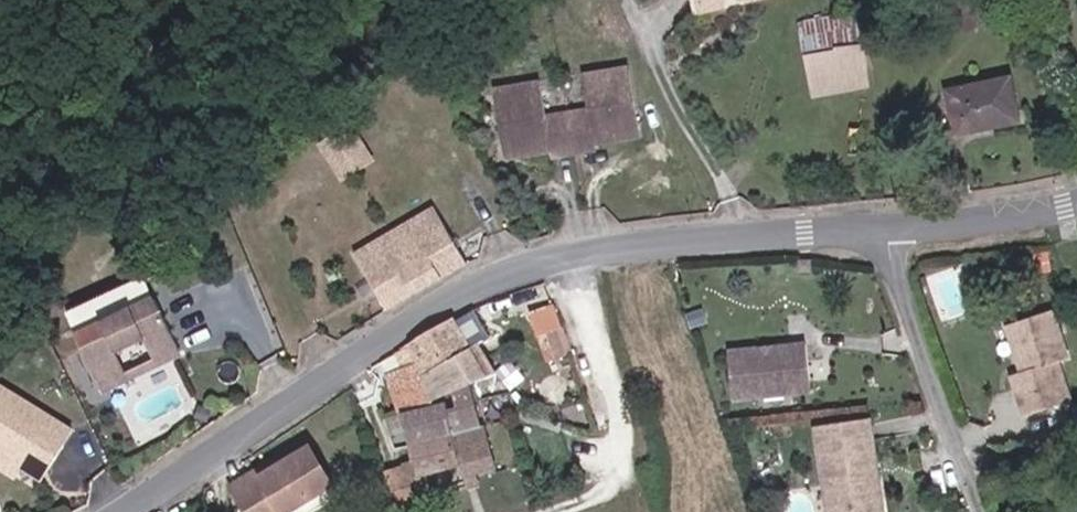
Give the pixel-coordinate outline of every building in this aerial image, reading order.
[(703,10),(744,0),(700,0),(703,10)] [(866,83),(850,10),(797,23),(813,93),(866,83)] [(537,111),(534,92),(491,124),(497,151),(542,144),(542,151),(587,144),(587,137),(632,132),(622,64),(574,70),(580,105),(537,111)] [(1000,72),(944,86),(956,132),(1012,118),(1000,72)] [(491,124),(534,92),(533,76),(487,83),(491,124)] [(342,163),(357,155),(370,147),(347,107),(319,123),(342,163)] [(420,268),(454,253),(423,192),(353,233),(380,292),(420,268)] [(130,310),(156,298),(148,279),(121,290),(130,310)] [(130,310),(121,290),(68,314),(76,334),(130,310)] [(156,298),(130,310),(141,335),(153,362),(179,351),(156,298)] [(555,302),(534,311),(543,334),(564,326),(555,302)] [(1051,309),(1005,326),(1021,370),(1011,374),(1025,413),(1070,397),(1057,359),(1068,355),(1051,309)] [(141,335),(130,310),(76,334),(99,386),(125,375),(113,347),(141,335)] [(385,354),(410,443),(478,427),(461,387),(484,374),(449,317),(385,354)] [(722,333),(728,379),(806,369),(800,323),(722,333)] [(18,472),(34,482),(71,424),(0,378),(0,444),(25,460),(18,472)] [(862,396),(808,402),(818,461),(829,459),(835,497),(874,491),(862,396)] [(478,427),(410,443),(413,458),(417,475),(456,465),(455,458),(482,447),(478,427)] [(246,511),(312,511),(338,498),(306,441),(230,483),(246,511)] [(0,444),(0,460),(18,472),(25,460),(0,444)] [(829,459),(818,461),(824,499),(835,497),(829,459)]
